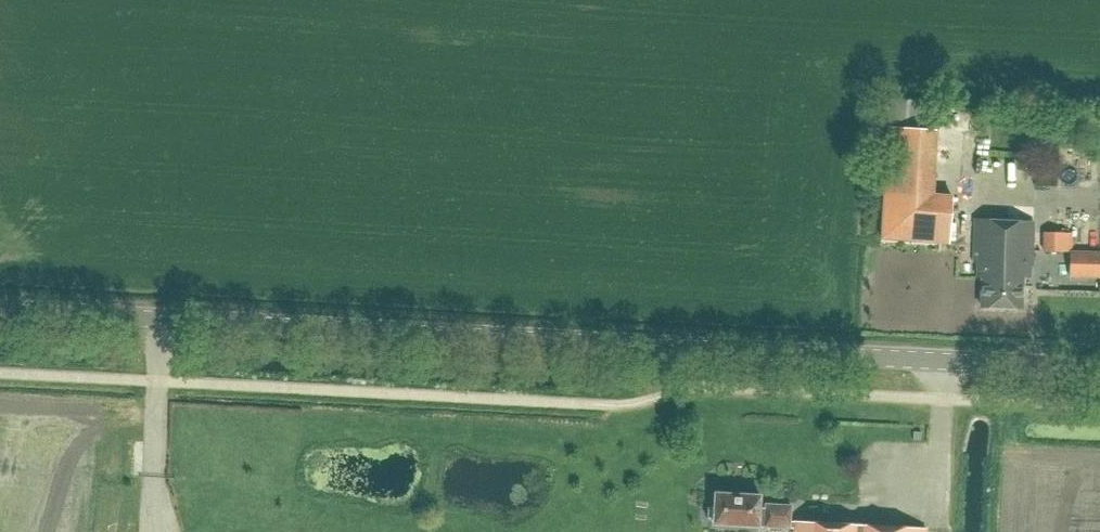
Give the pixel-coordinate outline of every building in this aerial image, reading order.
[(881,243),(948,245),(951,199),(930,197),(934,132),(888,131),(881,243)] [(1023,277),(1030,277),(1030,266),(1032,266),(1033,221),(974,219),(973,262),(977,262),(977,277),(981,277),(981,308),(1022,309),(1023,277)] [(1043,252),(1068,253),(1068,277),(1099,277),(1099,252),(1072,252),(1072,232),(1042,232),(1043,252)] [(760,495),(714,493),(713,524),(788,528),(790,506),(759,504),(760,495)] [(925,528),(793,521),(793,531),(924,531),(925,528)]
